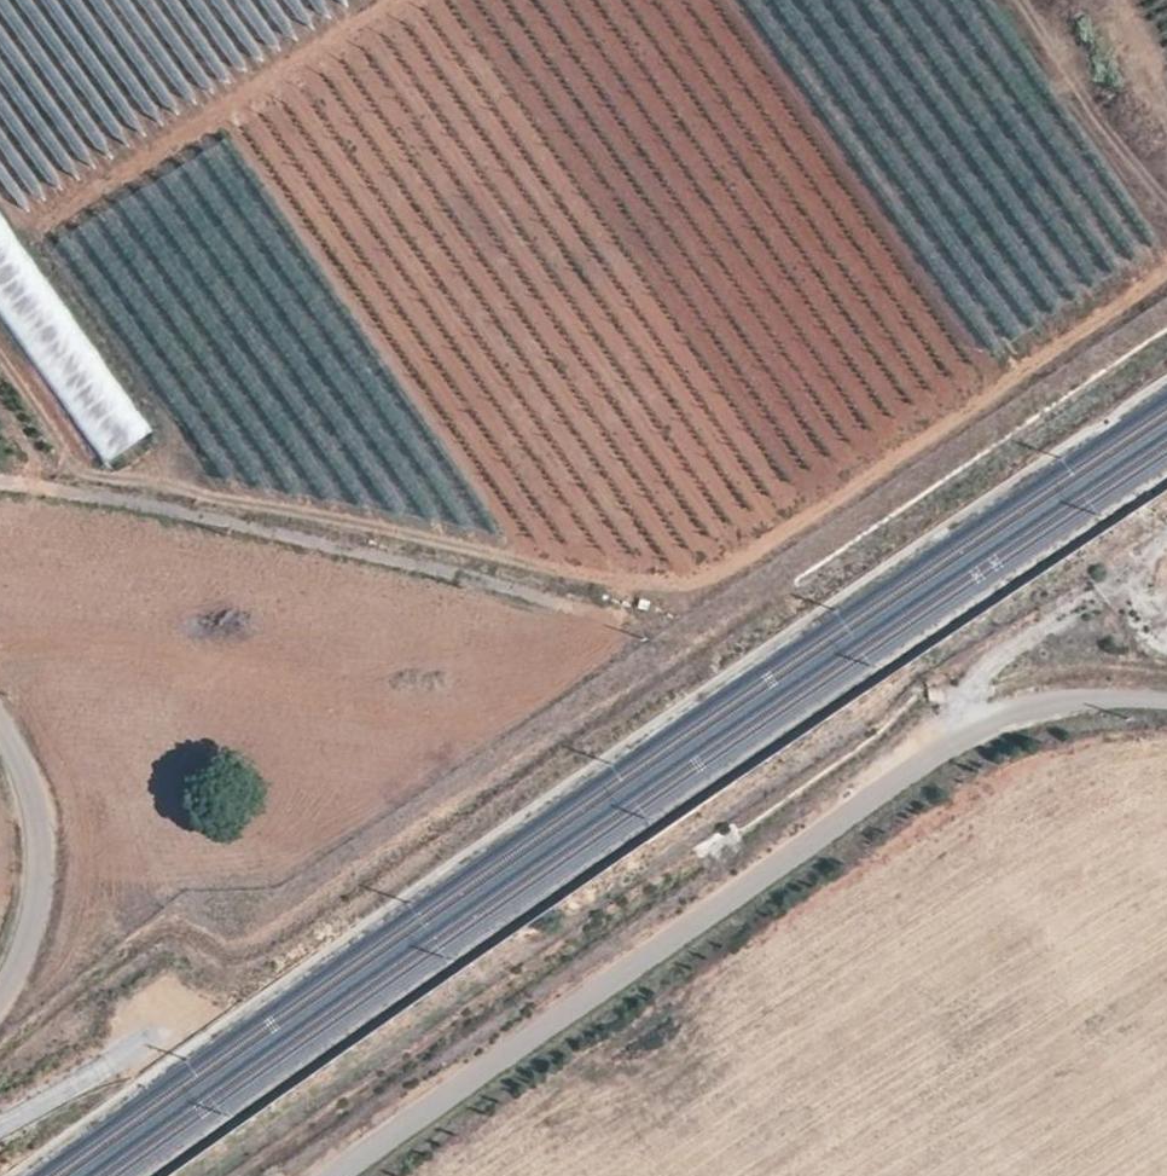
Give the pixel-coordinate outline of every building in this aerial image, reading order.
[(98,461),(147,438),(119,378),(70,401),(98,461)]
